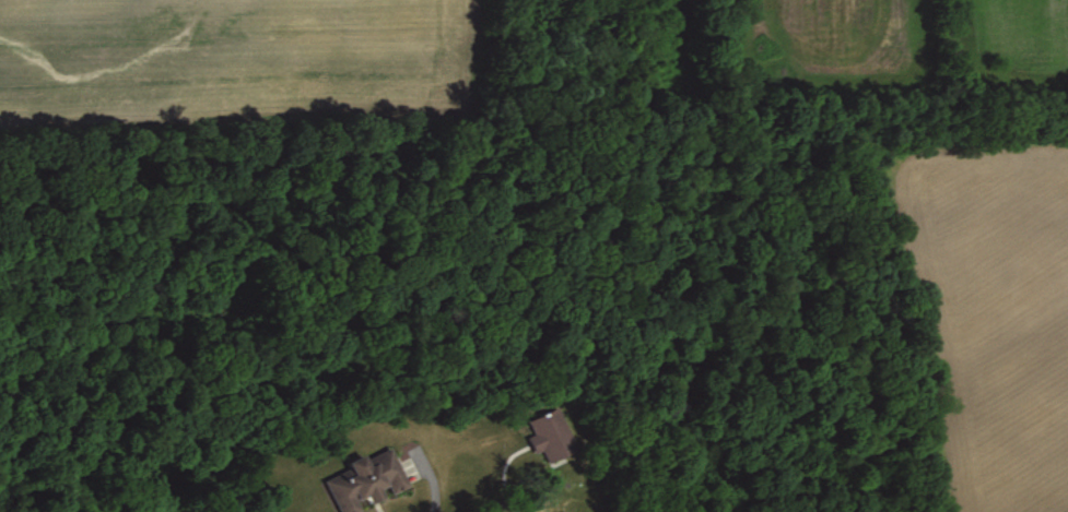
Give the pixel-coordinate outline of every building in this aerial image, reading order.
[(532,435),(533,435),(543,464),(575,453),(559,406),(525,417),(532,435)] [(339,511),(355,511),(361,509),(357,499),(368,494),(371,502),(388,495),(388,494),(408,485),(391,445),(373,453),(376,460),(370,463),(365,453),(346,461),(348,468),(324,478),(339,511)]
